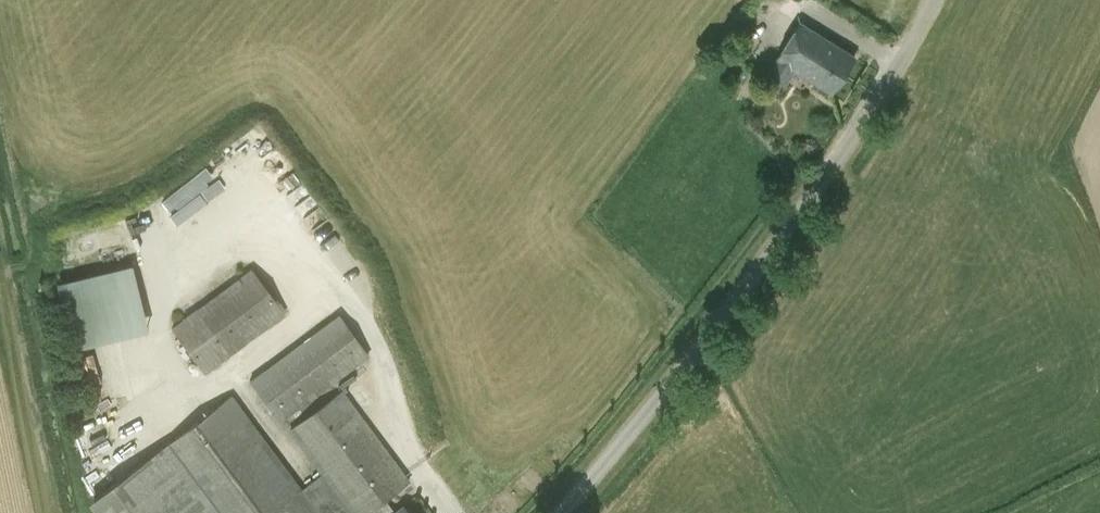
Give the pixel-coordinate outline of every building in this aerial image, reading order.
[(799,21),(775,58),(761,81),(781,93),(795,70),(831,93),(855,56),(799,21)] [(147,328),(131,262),(59,280),(75,346),(147,328)] [(259,266),(254,270),(252,267),(170,327),(205,374),(286,314),(282,310),(288,305),(259,266)] [(237,363),(280,422),(371,356),(327,296),(237,363)] [(403,505),(395,512),(386,499),(411,479),(343,389),(289,430),(321,474),(302,488),(232,394),(94,498),(105,512),(409,512),(403,505)]
